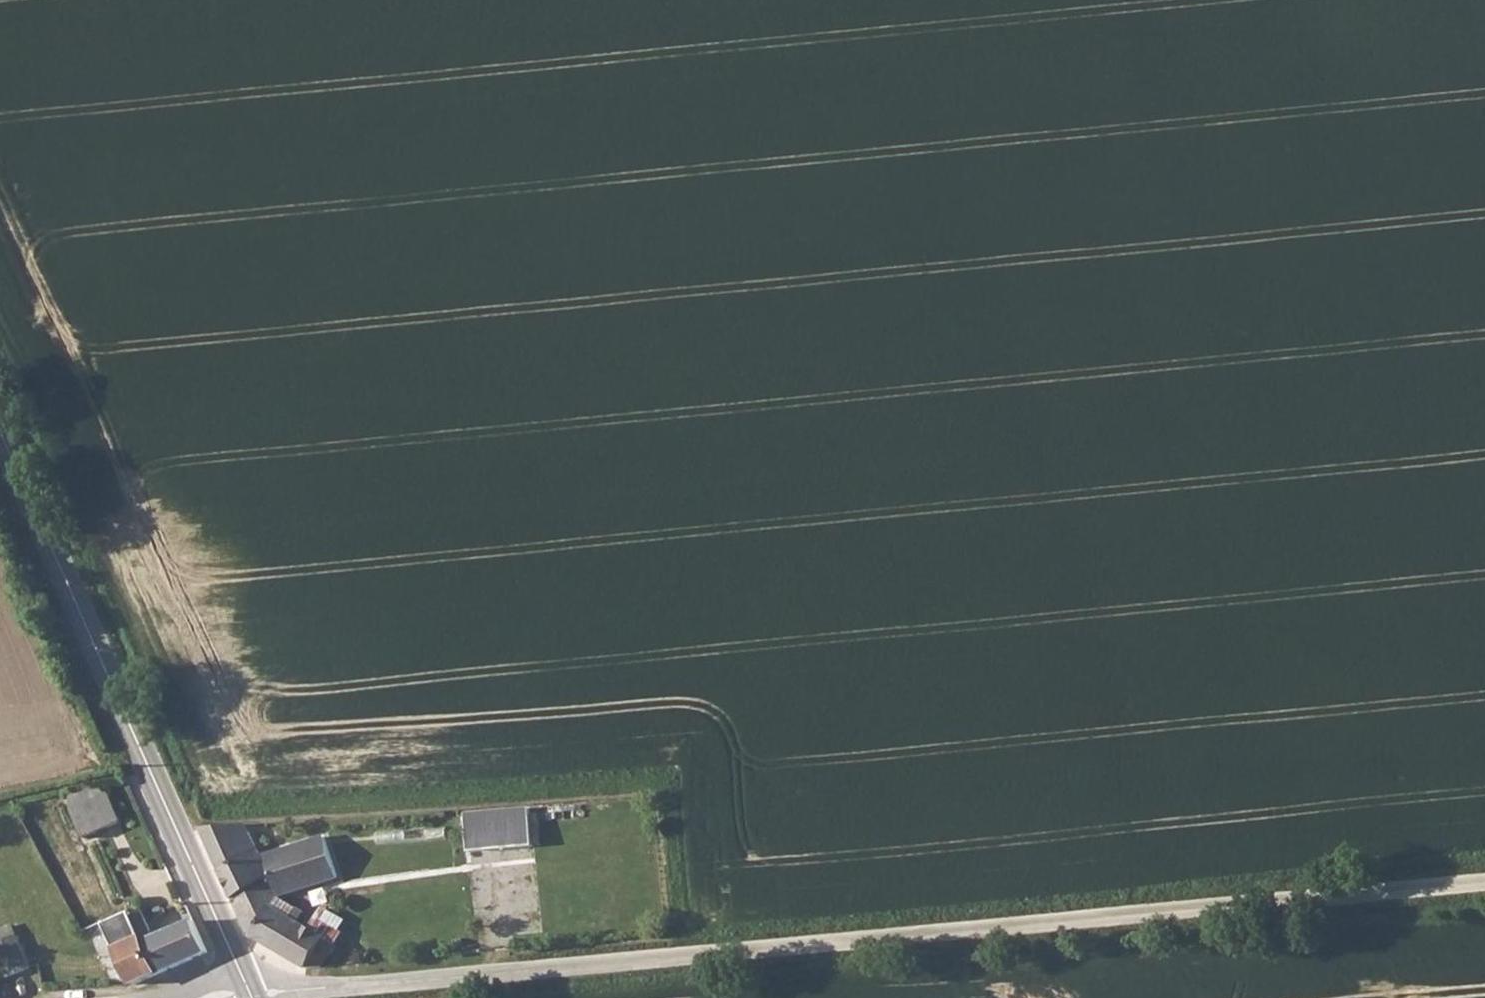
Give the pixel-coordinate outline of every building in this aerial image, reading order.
[(110,791),(72,807),(85,835),(123,819),(110,791)] [(534,809),(475,815),(481,853),(540,848),(534,809)] [(233,835),(211,845),(253,943),(255,940),(282,900),(285,899),(291,896),(342,878),(326,838),(265,863),(260,853),(252,832),(233,835)] [(282,900),(255,940),(291,962),(302,970),(325,967),(338,948),(326,939),(315,932),(302,925),(311,911),(305,912),(285,899),(282,900)] [(142,907),(130,912),(158,973),(209,952),(194,919),(155,936),(142,907)] [(130,912),(105,923),(133,983),(158,973),(130,912)] [(0,941),(0,953),(11,975),(34,965),(17,933),(0,941)]
